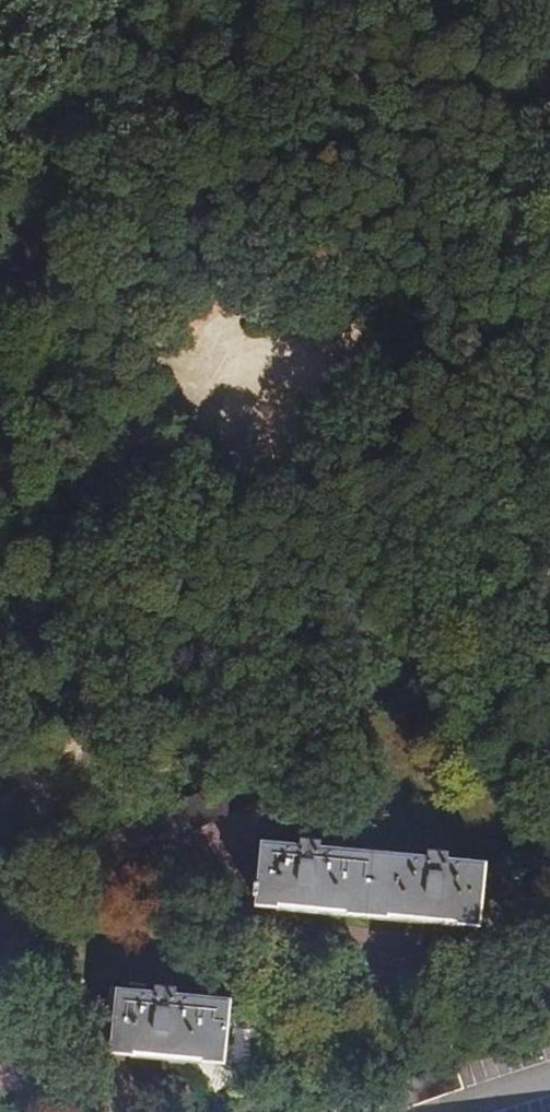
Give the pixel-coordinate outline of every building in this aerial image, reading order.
[(264,844),(259,910),(482,925),(487,861),(449,859),(449,852),(429,851),(429,857),(321,849),(321,842),(302,841),(302,846),(264,844)] [(154,993),(116,990),(110,1052),(224,1062),(229,1000),(174,996),(175,989),(154,987),(154,993)] [(382,1087),(391,1111),(398,1111),(462,1090),(452,1062),(382,1087)]
